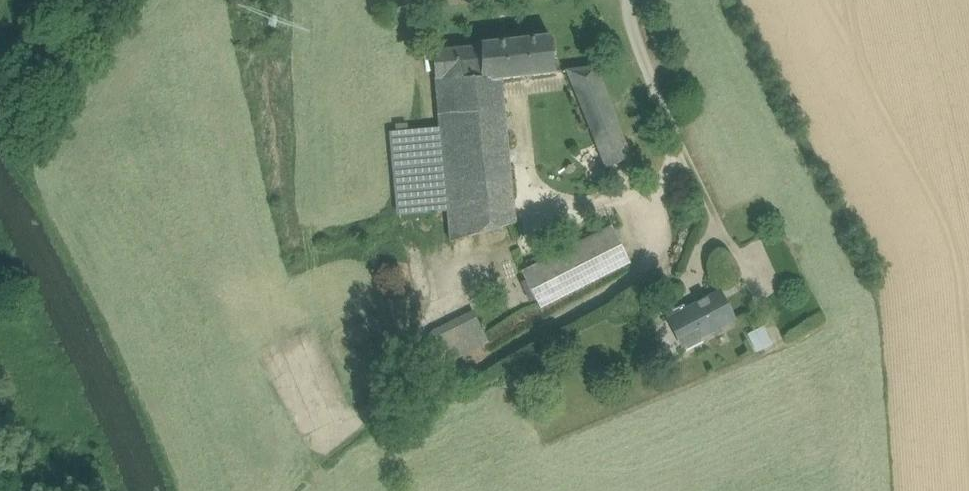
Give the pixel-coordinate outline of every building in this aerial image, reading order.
[(564,38),(442,50),(449,130),(395,135),(403,219),(454,214),(457,242),(533,235),(518,85),(568,81),(564,38)] [(570,71),(573,93),(591,90),(598,132),(617,129),(613,105),(607,106),(605,89),(595,90),(591,68),(570,71)] [(620,225),(525,276),(546,313),(640,263),(620,225)] [(727,294),(689,311),(705,346),(742,329),(727,294)] [(478,311),(437,327),(450,359),(490,344),(478,311)] [(749,330),(754,351),(772,346),(766,326),(749,330)]
